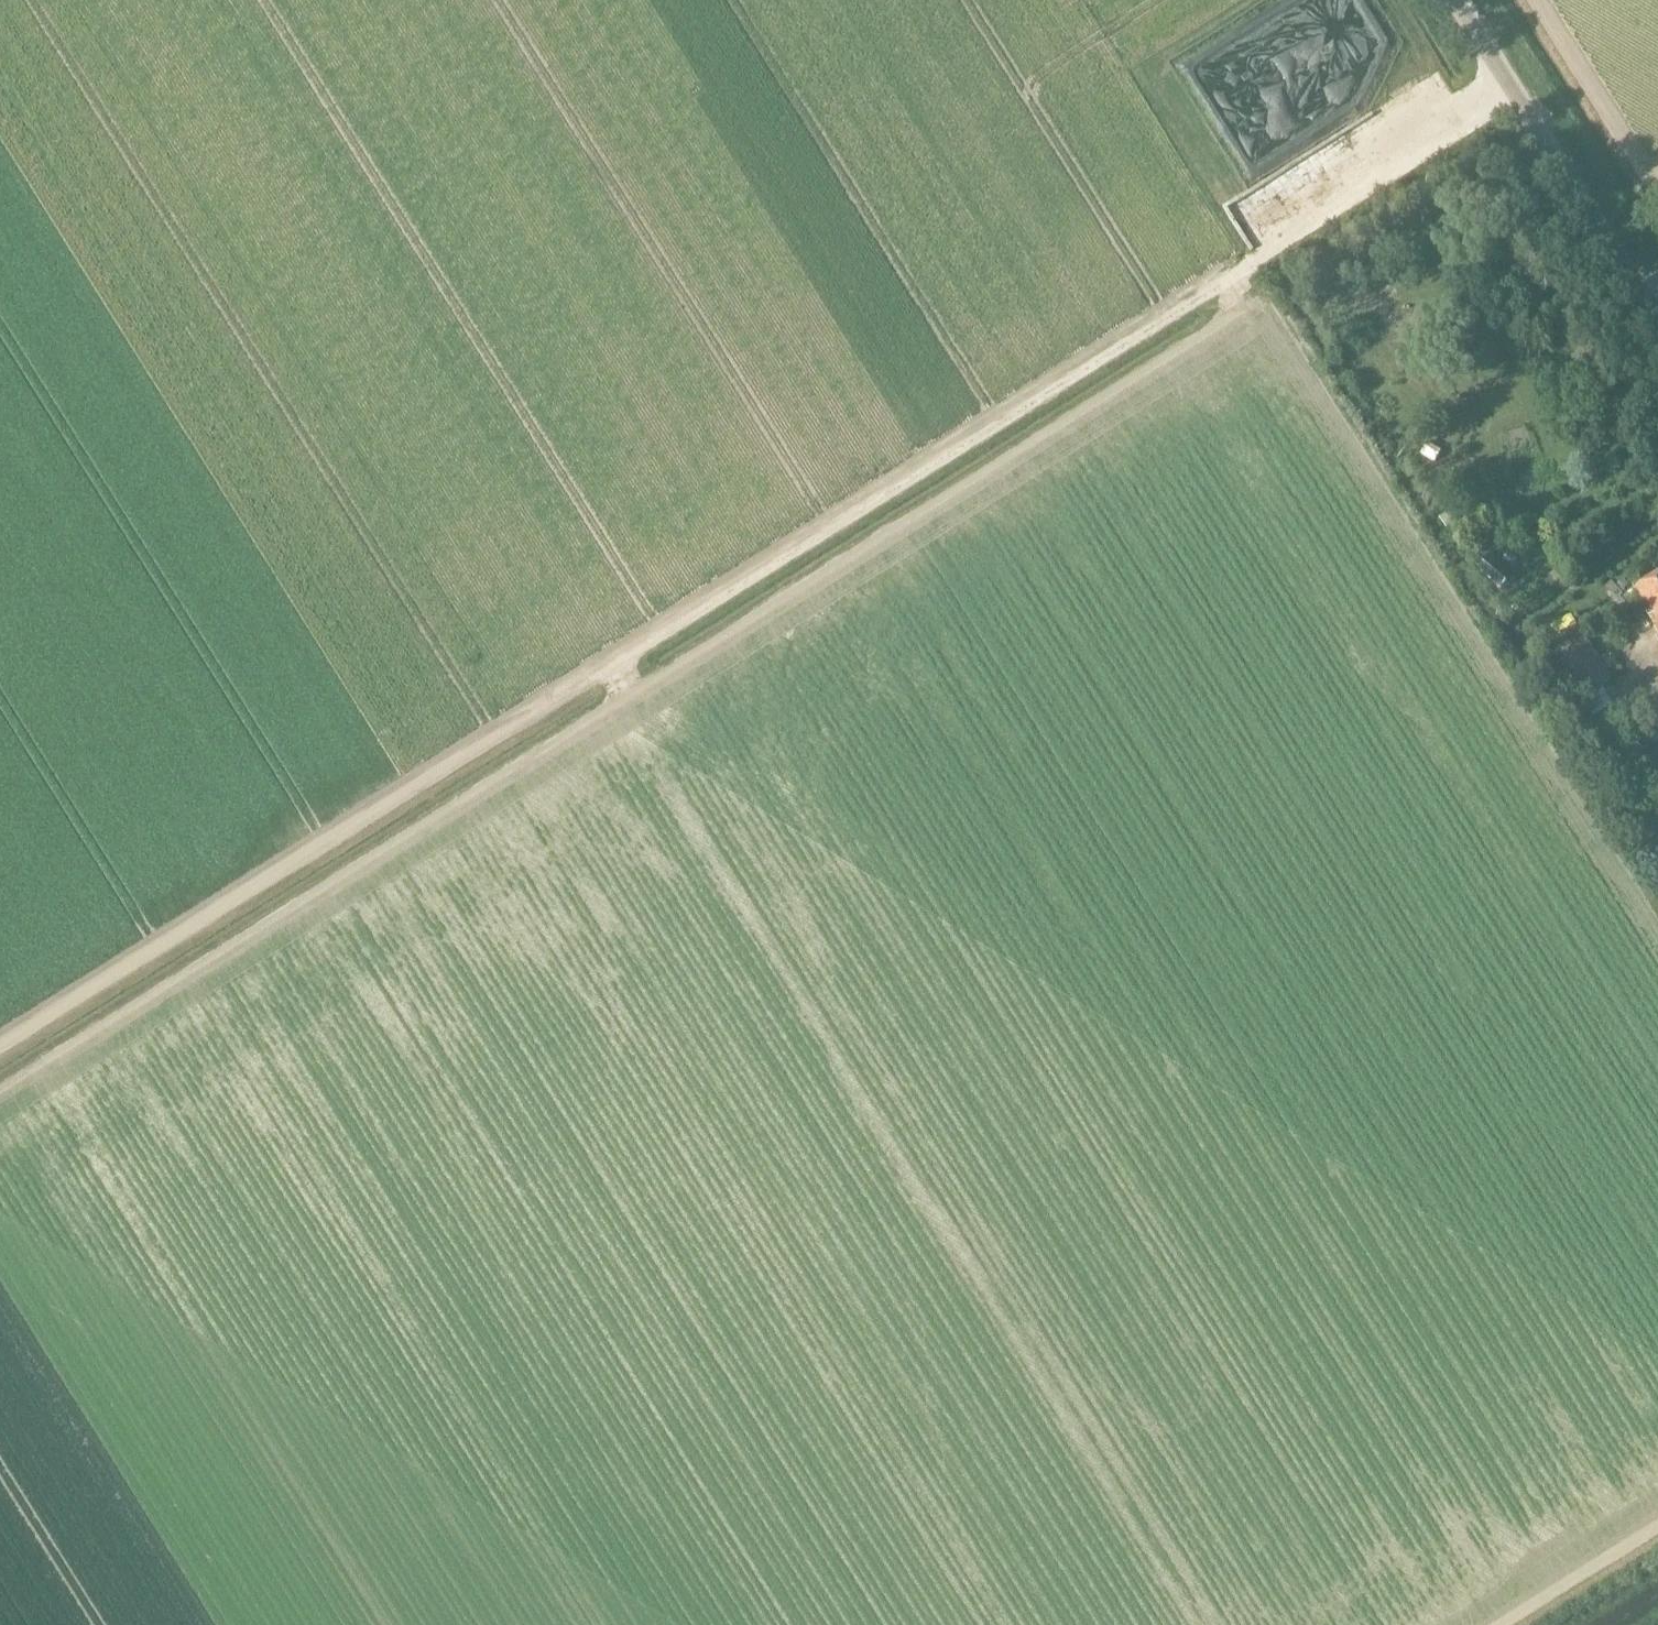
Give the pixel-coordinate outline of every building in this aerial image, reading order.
[(1633,591),(1657,630),(1657,575),(1633,591)] [(1560,660),(1583,697),(1589,707),(1617,689),(1577,626),(1550,644),(1560,660)] [(1657,669),(1657,657),(1657,651),(1623,659),(1626,676),(1657,669)]
